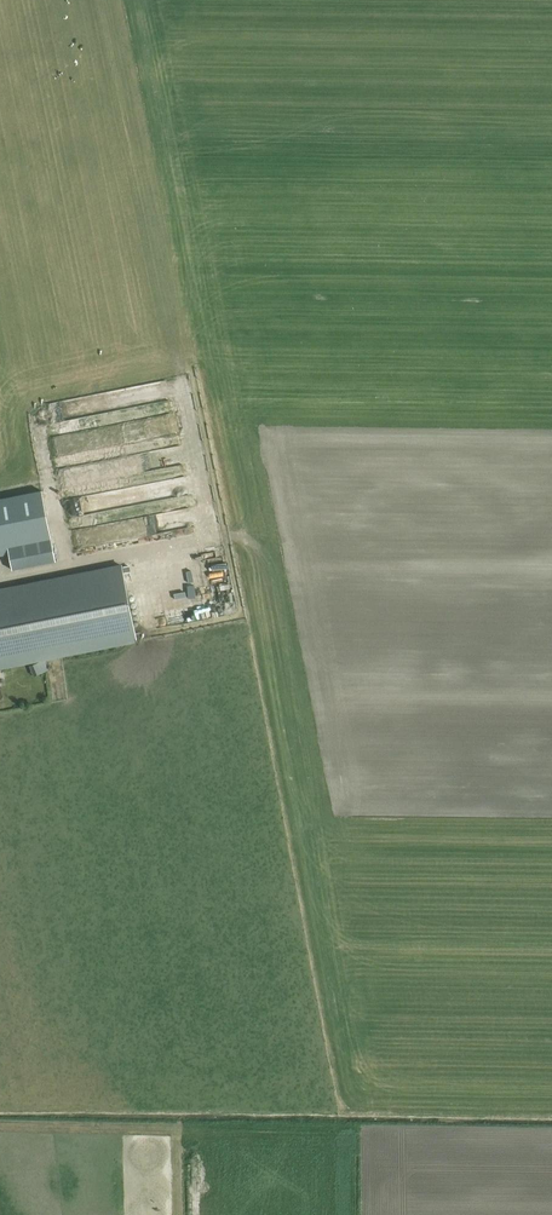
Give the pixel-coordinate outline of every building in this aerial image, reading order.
[(48,522),(42,491),(0,499),(0,549),(8,547),(12,570),(56,561),(48,522)] [(122,566),(0,590),(0,658),(1,658),(3,666),(137,640),(122,566)]
